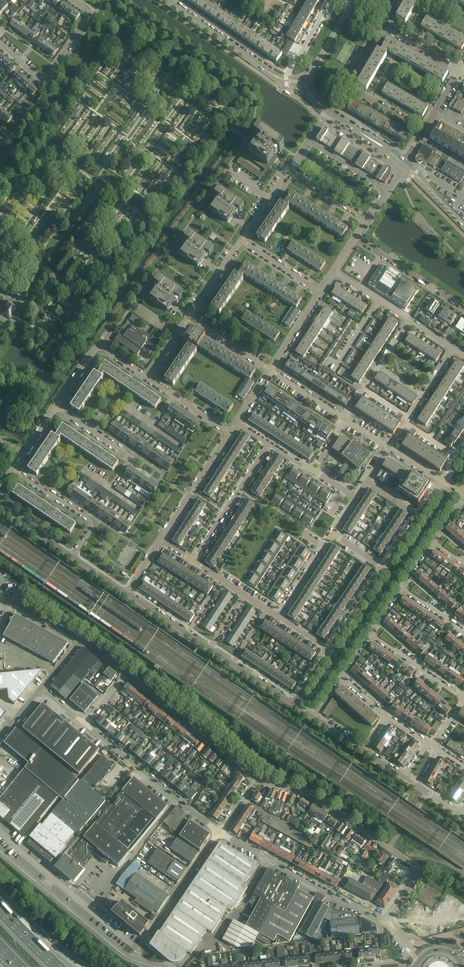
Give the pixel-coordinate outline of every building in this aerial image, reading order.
[(231,31),(276,62),(282,54),(281,54),(204,0),(186,0),(231,31)] [(295,42),(319,0),(308,0),(286,37),(295,42)] [(396,19),(405,24),(419,0),(407,0),(396,19)] [(1,1),(0,2),(0,10),(3,12),(6,14),(9,11),(6,8),(8,7),(1,1)] [(36,10),(32,7),(34,5),(35,3),(32,1),(28,8),(30,10),(35,13),(36,10)] [(65,14),(70,7),(64,3),(59,10),(65,14)] [(70,19),(70,18),(75,11),(70,7),(65,14),(67,16),(67,17),(70,19)] [(75,11),(70,18),(75,22),(75,23),(77,25),(78,24),(79,23),(80,22),(80,21),(81,20),(81,19),(81,18),(81,19),(79,17),(80,15),(75,11)] [(421,27),(434,35),(440,25),(426,18),(421,27)] [(16,30),(20,24),(14,20),(10,26),(16,30)] [(20,24),(16,30),(21,34),(25,28),(20,24)] [(434,35),(442,39),(448,42),(453,33),(440,25),(434,35)] [(25,28),(21,34),(27,38),(31,32),(25,28)] [(31,32),(27,38),(32,41),(36,36),(37,36),(39,33),(33,29),(31,32)] [(60,37),(58,39),(63,42),(67,37),(61,33),(59,36),(60,37)] [(456,47),(461,50),(463,46),(463,39),(453,33),(448,42),(456,47)] [(46,43),(41,39),(36,44),(42,49),(46,43)] [(389,52),(394,43),(388,39),(383,48),(381,53),(377,51),(373,58),(382,63),(386,56),(385,55),(388,51),(389,52)] [(47,41),(46,43),(42,49),(48,52),(52,47),(53,45),(47,41)] [(408,50),(400,46),(394,43),(389,52),(402,60),(408,50)] [(52,47),(48,52),(53,56),(57,51),(52,47)] [(421,58),(413,54),(408,50),(402,60),(416,67),(421,58)] [(374,77),(382,63),(373,58),(365,72),(374,77)] [(434,66),(427,61),(421,58),(416,67),(429,75),(434,66)] [(0,66),(0,70),(3,72),(5,69),(5,70),(11,64),(6,59),(0,65),(0,66)] [(11,64),(5,70),(10,74),(16,68),(11,64)] [(448,74),(440,69),(434,66),(429,75),(442,83),(448,74)] [(17,83),(23,77),(19,72),(12,79),(17,83)] [(374,77),(365,72),(357,85),(366,91),(374,77)] [(22,88),(28,81),(23,77),(17,83),(22,88)] [(28,81),(22,88),(27,92),(33,86),(28,81)] [(387,84),(382,93),(422,117),(428,108),(387,84)] [(33,86),(27,92),(32,97),(38,90),(33,86)] [(193,96),(193,97),(198,100),(202,95),(196,91),(193,96)] [(454,98),(452,102),(449,107),(453,109),(461,114),(462,114),(463,111),(463,110),(463,104),(462,103),(456,99),(454,98)] [(352,101),(347,110),(403,142),(408,133),(352,101)] [(7,114),(1,121),(6,125),(12,118),(7,114)] [(254,136),(255,137),(258,139),(256,143),(249,153),(268,166),(274,156),(274,155),(276,152),(280,155),(284,149),(269,138),(274,130),(273,130),(273,131),(258,121),(258,120),(258,119),(254,136)] [(430,139),(451,152),(462,134),(440,121),(438,126),(439,126),(435,132),(434,132),(430,139)] [(328,142),(326,145),(328,147),(334,137),(327,132),(328,131),(324,128),(317,140),(320,142),(323,138),(328,142)] [(458,156),(463,145),(463,135),(462,134),(451,152),(458,156)] [(335,151),(341,141),(334,137),(328,147),(335,151)] [(335,151),(334,151),(341,156),(342,156),(356,165),(355,165),(362,170),(363,169),(369,159),(370,158),(363,153),(362,155),(348,146),(349,145),(342,140),(341,141),(335,151)] [(426,165),(427,163),(432,155),(434,152),(423,145),(416,157),(416,158),(415,159),(415,160),(415,161),(416,162),(416,163),(417,163),(418,164),(419,164),(420,164),(421,164),(422,163),(426,165)] [(432,155),(427,163),(434,168),(440,159),(432,155)] [(370,174),(376,164),(369,159),(363,169),(370,174)] [(441,171),(461,183),(463,177),(463,173),(446,163),(441,171)] [(377,179),(383,168),(376,164),(370,174),(377,179)] [(383,168),(377,179),(385,184),(388,178),(390,171),(390,170),(390,168),(389,168),(388,167),(387,167),(386,168),(385,168),(384,167),(383,168)] [(215,195),(216,196),(218,197),(209,210),(228,223),(237,210),(240,212),(244,206),(219,189),(215,195)] [(281,203),(278,207),(273,214),(281,220),(289,209),(287,208),(290,204),(292,205),(297,197),(291,193),(286,201),(286,202),(284,205),(281,203)] [(310,205),(301,199),(297,197),(292,205),(304,213),(310,205)] [(322,213),(313,207),(310,205),(304,213),(317,222),(322,213)] [(335,221),(326,215),(322,213),(317,222),(329,230),(335,221)] [(273,214),(269,220),(265,226),(273,232),(281,220),(273,214)] [(348,229),(338,223),(335,221),(329,230),(342,238),(348,229)] [(265,226),(260,233),(257,238),(265,244),(273,232),(265,226)] [(197,267),(204,257),(206,254),(210,256),(214,250),(189,233),(184,239),(188,241),(179,254),(197,267)] [(287,251),(291,253),(293,255),(299,246),(292,242),(287,251)] [(293,255),(304,261),(307,263),(312,255),(299,246),(293,255)] [(320,272),(325,263),(312,255),(307,263),(320,272)] [(235,274),(232,278),(230,281),(238,286),(243,279),(242,278),(243,276),(244,275),(246,276),(251,268),(245,264),(240,272),(240,273),(238,276),(235,274)] [(418,291),(399,278),(391,290),(379,283),(387,271),(380,266),(367,285),(405,310),(418,291)] [(264,276),(254,270),(251,268),(246,276),(251,279),(258,284),(264,276)] [(277,284),(267,278),(264,276),(258,284),(271,293),(277,284)] [(167,311),(174,301),(176,298),(179,300),(184,294),(159,277),(154,283),(157,285),(148,298),(167,311)] [(230,281),(223,291),(220,295),(229,300),(238,286),(230,281)] [(289,292),(280,286),(277,284),(271,293),(284,301),(289,292)] [(337,297),(341,290),(336,286),(331,294),(337,297)] [(341,290),(337,297),(342,301),(346,293),(341,290)] [(302,300),(298,298),(289,292),(284,301),(292,306),(293,307),(296,309),(297,307),(302,300)] [(346,293),(342,301),(347,304),(351,296),(346,293)] [(220,295),(214,304),(211,309),(219,314),(229,300),(220,295)] [(351,296),(347,304),(352,307),(357,300),(351,296)] [(357,300),(352,307),(357,310),(362,303),(357,300)] [(438,304),(437,303),(432,300),(432,301),(426,310),(426,311),(432,314),(433,315),(439,305),(438,304)] [(4,313),(5,313),(10,316),(13,312),(14,313),(18,307),(9,301),(5,308),(6,309),(4,313)] [(342,311),(345,306),(340,303),(337,308),(342,311)] [(362,303),(357,310),(362,314),(367,306),(362,303)] [(293,307),(287,315),(295,320),(300,311),(296,309),(293,307)] [(315,322),(323,328),(326,329),(330,322),(328,320),(333,313),(324,307),(315,322)] [(440,315),(437,314),(433,320),(432,321),(430,325),(432,327),(437,319),(440,321),(441,319),(444,322),(451,312),(445,308),(440,315)] [(241,321),(246,324),(248,325),(253,317),(247,312),(241,321)] [(451,312),(444,322),(445,322),(448,324),(450,325),(456,316),(451,312)] [(419,320),(419,321),(426,325),(429,327),(430,325),(432,321),(433,320),(423,314),(421,317),(419,320)] [(140,319),(133,315),(130,320),(136,324),(140,319)] [(289,328),(295,320),(287,315),(282,323),(289,328)] [(248,325),(258,332),(261,334),(267,325),(253,317),(248,325)] [(390,317),(384,326),(380,332),(389,338),(398,323),(390,317)] [(447,337),(450,338),(455,330),(457,332),(458,331),(461,333),(463,329),(463,321),(462,319),(457,326),(455,325),(452,329),(447,337)] [(323,328),(315,322),(305,338),(313,343),(323,328)] [(149,337),(142,332),(132,325),(129,331),(128,330),(124,337),(119,334),(115,340),(137,355),(141,350),(149,355),(164,333),(158,329),(157,329),(155,328),(150,335),(149,337)] [(261,334),(271,340),(274,342),(279,335),(280,334),(267,325),(261,334)] [(193,332),(190,331),(189,332),(184,340),(189,344),(192,346),(192,345),(193,345),(193,346),(197,348),(198,348),(198,349),(199,347),(204,339),(205,337),(196,331),(194,333),(193,333),(193,332)] [(380,332),(375,341),(370,347),(379,353),(389,338),(380,332)] [(410,345),(415,338),(410,334),(405,342),(410,345)] [(299,356),(303,358),(313,343),(305,338),(295,353),(296,354),(299,356)] [(415,348),(420,341),(415,338),(410,345),(415,348)] [(204,339),(199,347),(204,350),(212,356),(217,347),(204,339)] [(420,352),(425,344),(420,341),(415,348),(420,352)] [(425,355),(430,347),(425,344),(420,352),(425,355)] [(184,352),(192,358),(197,351),(188,345),(184,352)] [(230,355),(221,349),(217,347),(212,356),(224,364),(230,355)] [(370,347),(365,356),(361,363),(369,368),(379,353),(370,347)] [(430,358),(435,351),(430,347),(425,355),(430,358)] [(435,351),(430,358),(436,362),(440,354),(435,351)] [(174,366),(183,372),(192,358),(184,352),(174,366)] [(243,364),(234,358),(230,355),(224,364),(237,372),(243,364)] [(295,362),(295,363),(297,360),(292,357),(285,368),(290,371),(295,362)] [(447,375),(454,380),(455,381),(463,367),(463,365),(457,360),(447,375)] [(299,365),(295,363),(295,362),(290,371),(294,374),(299,365)] [(95,373),(92,377),(90,380),(98,385),(105,375),(111,367),(105,363),(100,371),(100,372),(98,375),(95,373)] [(361,363),(355,371),(351,378),(359,383),(369,368),(361,363)] [(255,372),(246,366),(243,364),(237,372),(246,378),(250,380),(255,372)] [(299,365),(294,374),(298,376),(304,368),(299,365)] [(183,372),(174,366),(168,376),(165,380),(173,386),(183,372)] [(124,375),(115,369),(111,367),(105,375),(118,384),(124,375)] [(304,368),(298,376),(302,379),(308,371),(304,368)] [(308,371),(302,379),(307,382),(312,373),(308,371)] [(379,383),(383,378),(384,375),(379,372),(374,380),(379,383)] [(311,385),(316,376),(312,373),(307,382),(311,385)] [(136,384),(127,377),(124,375),(118,384),(130,392),(136,384)] [(384,387),(388,381),(389,378),(384,375),(383,378),(379,383),(384,387)] [(447,375),(437,390),(443,395),(445,396),(455,381),(454,380),(447,375)] [(315,387),(317,385),(321,379),(316,376),(311,385),(315,387)] [(246,378),(241,386),(249,391),(254,383),(250,380),(246,378)] [(388,381),(384,387),(388,390),(394,382),(389,378),(388,381)] [(317,385),(315,387),(319,390),(325,382),(321,379),(317,385)] [(90,380),(83,390),(80,394),(89,399),(98,385),(90,380)] [(325,382),(319,390),(324,393),(329,385),(325,382)] [(394,382),(388,390),(393,393),(398,385),(394,382)] [(149,392),(139,386),(136,384),(130,392),(143,400),(149,392)] [(195,393),(199,396),(202,397),(207,388),(201,384),(195,393)] [(329,385),(324,393),(328,396),(333,387),(329,385)] [(398,396),(402,390),(403,388),(398,385),(393,393),(398,396)] [(243,400),(249,391),(241,386),(236,395),(243,400)] [(333,387),(328,396),(332,399),(338,390),(333,387)] [(202,397),(212,404),(215,406),(220,397),(207,388),(202,397)] [(267,399),(273,391),(269,388),(263,396),(267,399)] [(402,390),(398,396),(403,399),(408,391),(403,388),(402,390)] [(337,401),(342,393),(338,390),(332,399),(337,401)] [(437,390),(427,406),(434,410),(435,411),(445,396),(443,395),(437,390)] [(273,391),(267,399),(272,402),(278,393),(273,391)] [(408,391),(403,399),(407,402),(413,394),(408,391)] [(161,400),(152,394),(149,392),(143,400),(155,409),(161,400)] [(278,393),(272,402),(276,405),(282,396),(278,393)] [(342,393),(337,401),(341,404),(346,396),(342,393)] [(80,394),(74,403),(71,408),(79,413),(89,399),(80,394)] [(413,394),(407,402),(412,405),(418,397),(413,394)] [(282,396),(276,405),(280,408),(286,399),(282,396)] [(346,396),(341,404),(345,407),(351,399),(346,396)] [(215,406),(224,412),(228,414),(233,406),(220,397),(215,406)] [(362,398),(355,410),(393,435),(403,419),(399,416),(396,420),(362,398)] [(286,399),(280,408),(284,411),(290,402),(286,399)] [(290,402),(284,411),(288,414),(294,405),(290,402)] [(170,418),(172,415),(177,408),(172,405),(167,412),(167,413),(166,415),(170,418)] [(288,414),(287,416),(291,419),(293,416),(299,408),(294,405),(288,414)] [(427,406),(417,421),(426,426),(435,411),(434,410),(427,406)] [(177,408),(172,415),(176,418),(181,411),(177,408)] [(299,408),(293,416),(297,419),(303,411),(299,408)] [(179,424),(180,423),(186,414),(181,411),(176,418),(175,421),(179,424)] [(301,422),(307,414),(303,411),(297,419),(301,422)] [(186,414),(180,423),(179,424),(184,427),(185,425),(190,417),(186,414)] [(254,424),(258,418),(253,414),(248,421),(249,421),(254,424)] [(307,414),(301,422),(305,425),(307,423),(311,417),(307,414)] [(193,423),(195,420),(190,417),(185,425),(190,427),(190,428),(193,423)] [(311,417),(307,423),(305,425),(309,428),(313,423),(315,420),(311,417)] [(259,428),(263,421),(258,418),(254,424),(259,428)] [(195,420),(193,423),(190,428),(190,427),(188,430),(193,433),(194,431),(197,427),(198,428),(200,424),(195,420)] [(315,420),(313,423),(309,428),(314,431),(319,423),(319,422),(315,420)] [(264,431),(268,424),(263,421),(259,428),(264,431)] [(319,422),(319,423),(314,431),(318,434),(324,425),(319,422)] [(114,434),(119,426),(114,423),(109,430),(114,434)] [(269,434),(273,427),(268,424),(264,431),(269,434)] [(52,435),(50,439),(47,442),(56,448),(61,441),(59,440),(61,436),(63,437),(69,429),(63,425),(57,434),(58,434),(55,437),(52,435)] [(324,425),(318,434),(322,437),(328,428),(324,425)] [(119,426),(114,434),(118,437),(123,429),(119,426)] [(458,426),(455,430),(461,434),(463,430),(463,429),(458,426)] [(123,440),(129,430),(125,427),(123,429),(118,437),(123,440)] [(274,437),(278,431),(273,427),(269,434),(274,437)] [(326,440),(332,431),(328,428),(322,437),(326,440)] [(81,437),(72,431),(69,429),(63,437),(75,446),(81,437)] [(129,430),(123,440),(127,443),(132,435),(132,436),(134,433),(129,430)] [(461,434),(455,430),(452,436),(458,439),(461,434)] [(279,441),(283,434),(278,431),(274,437),(279,441)] [(416,434),(412,431),(409,436),(402,447),(440,472),(447,461),(447,460),(413,439),(416,435),(416,434)] [(240,438),(246,442),(250,437),(243,432),(243,433),(240,438)] [(132,446),(137,438),(138,436),(134,433),(132,436),(132,435),(127,443),(132,446)] [(284,444),(288,437),(283,434),(279,441),(284,444)] [(458,439),(452,436),(450,434),(444,442),(445,443),(451,447),(453,444),(454,445),(458,439)] [(136,449),(143,439),(138,436),(137,438),(132,446),(136,449)] [(94,446),(84,440),(81,437),(75,446),(88,454),(94,446)] [(289,447),(293,440),(288,437),(284,444),(289,447)] [(332,450),(361,468),(365,470),(372,459),(340,437),(332,450)] [(246,442),(240,438),(236,443),(243,447),(246,442)] [(143,439),(136,449),(141,452),(146,445),(147,442),(143,439)] [(294,450),(298,444),(293,440),(289,447),(294,450)] [(47,442),(40,452),(38,456),(46,462),(56,448),(47,442)] [(243,447),(236,443),(233,448),(240,452),(243,447)] [(299,454),(303,447),(298,444),(294,450),(299,454)] [(145,455),(150,448),(146,445),(141,452),(145,455)] [(106,454),(97,448),(94,446),(88,454),(100,463),(106,454)] [(304,457),(308,450),(303,447),(299,454),(304,457)] [(150,448),(145,455),(150,458),(155,451),(154,451),(150,448)] [(154,461),(161,451),(156,448),(154,451),(155,451),(150,458),(154,461)] [(240,452),(233,448),(230,453),(237,457),(240,452)] [(308,450),(304,457),(309,460),(309,461),(314,453),(313,453),(308,450)] [(161,451),(154,461),(159,464),(163,457),(164,457),(165,454),(161,451)] [(237,457),(230,453),(227,458),(233,462),(237,457)] [(268,467),(276,472),(284,460),(285,460),(276,454),(275,454),(276,454),(274,457),(271,456),(272,455),(269,453),(267,456),(268,457),(267,459),(266,458),(264,461),(266,463),(267,462),(270,463),(268,467)] [(119,463),(109,457),(106,454),(100,463),(113,471),(119,463)] [(38,456),(31,466),(28,470),(37,476),(46,462),(38,456)] [(168,460),(164,457),(163,457),(159,464),(163,467),(168,460)] [(168,460),(163,467),(169,471),(171,467),(170,466),(173,463),(174,460),(170,457),(168,460)] [(233,462),(227,458),(223,463),(230,467),(233,462)] [(387,460),(382,468),(375,479),(418,506),(431,485),(416,476),(415,478),(387,460)] [(230,467),(223,463),(220,468),(227,472),(230,467)] [(259,479),(268,485),(276,472),(268,467),(265,470),(263,468),(263,467),(261,466),(259,469),(260,470),(259,471),(258,470),(256,474),(258,475),(259,474),(262,476),(259,479)] [(129,478),(134,471),(130,468),(125,475),(123,477),(128,481),(129,478)] [(227,472),(220,468),(217,473),(224,477),(227,472)] [(290,481),(297,471),(293,469),(291,468),(285,478),(290,481)] [(134,471),(129,478),(134,481),(139,474),(134,471)] [(295,485),(301,475),(300,474),(300,473),(297,471),(290,481),(295,485)] [(224,477),(217,473),(214,478),(220,482),(224,477)] [(137,487),(143,477),(139,474),(134,481),(132,483),(137,487)] [(300,488),(307,478),(303,475),(303,476),(301,475),(295,485),(300,488)] [(141,490),(148,480),(143,477),(137,487),(141,490)] [(220,482),(214,478),(210,483),(217,488),(220,482)] [(268,485),(259,479),(257,482),(255,481),(255,480),(253,478),(251,481),(252,482),(251,484),(250,483),(248,486),(250,488),(251,487),(253,488),(251,492),(251,491),(251,492),(260,498),(260,497),(268,485)] [(305,491),(312,482),(310,481),(311,480),(307,478),(300,488),(305,491)] [(146,493),(152,483),(148,480),(141,490),(146,493)] [(310,494),(317,484),(313,482),(312,482),(305,491),(310,494)] [(76,489),(78,487),(73,483),(72,486),(67,493),(71,496),(76,489)] [(152,483),(146,493),(150,496),(152,493),(154,490),(155,490),(158,487),(152,483)] [(217,488),(210,483),(207,488),(214,493),(217,488)] [(315,498),(322,488),(320,487),(321,487),(317,484),(310,494),(315,498)] [(25,490),(19,486),(13,495),(19,499),(25,490)] [(214,493),(207,488),(204,493),(211,498),(211,497),(214,493)] [(320,501),(327,491),(323,488),(323,489),(322,488),(315,498),(320,501)] [(81,492),(76,489),(71,496),(76,499),(81,492)] [(38,499),(30,494),(25,490),(19,499),(32,508),(38,499)] [(282,494),(277,490),(271,500),(272,501),(272,502),(276,504),(282,494)] [(366,495),(373,499),(376,494),(376,495),(377,494),(369,490),(366,495)] [(326,504),(332,495),(330,494),(331,493),(327,491),(320,501),(326,504)] [(80,502),(83,498),(85,495),(81,492),(76,499),(80,502)] [(282,494),(276,504),(279,506),(280,506),(281,507),(287,497),(282,494)] [(83,498),(80,502),(85,505),(90,498),(85,495),(83,498)] [(373,499),(366,495),(363,500),(370,504),(373,499)] [(287,497),(281,507),(282,508),(286,511),(292,500),(287,497)] [(89,508),(94,501),(90,498),(85,505),(89,508)] [(51,508),(42,502),(38,499),(32,508),(45,516),(51,508)] [(238,512),(247,518),(255,505),(246,499),(246,500),(244,503),(241,501),(242,500),(240,499),(238,502),(239,503),(238,504),(237,503),(235,507),(237,508),(238,507),(240,509),(238,512)] [(292,500),(286,511),(289,513),(290,512),(291,513),(297,504),(292,500)] [(370,504),(363,500),(360,505),(367,509),(370,504)] [(94,501),(89,508),(94,511),(99,504),(98,504),(94,501)] [(206,506),(206,505),(199,501),(198,501),(199,501),(196,506),(202,510),(205,506),(206,506)] [(99,504),(94,511),(98,514),(103,507),(105,505),(100,502),(98,504),(99,504)] [(297,504),(291,513),(292,514),(292,515),(296,517),(302,507),(297,504)] [(367,509),(360,505),(356,510),(363,515),(367,509)] [(192,511),(199,516),(202,510),(196,506),(192,511)] [(103,507),(98,514),(103,518),(108,510),(107,510),(103,507)] [(302,507),(296,517),(299,520),(300,519),(301,520),(307,510),(302,507)] [(63,516),(55,511),(51,508),(45,516),(58,525),(63,516)] [(107,521),(114,511),(109,508),(107,510),(108,510),(103,518),(107,521)] [(307,510),(301,520),(302,521),(306,524),(312,513),(307,510)] [(363,515),(356,510),(353,515),(360,520),(363,515)] [(400,510),(401,510),(397,515),(404,519),(407,515),(408,515),(400,510)] [(112,524),(118,514),(114,511),(107,521),(112,524)] [(189,516),(196,521),(199,516),(192,511),(189,516)] [(247,518),(238,512),(236,516),(233,514),(234,513),(232,511),(230,514),(231,515),(230,517),(228,516),(226,519),(229,521),(229,520),(232,522),(230,525),(238,530),(247,518)] [(311,526),(318,517),(312,513),(306,524),(309,526),(310,525),(311,526)] [(118,514),(112,524),(116,527),(121,519),(123,517),(118,514)] [(360,520),(353,515),(350,520),(357,525),(360,520)] [(394,520),(401,524),(404,519),(397,515),(394,520)] [(63,516),(58,525),(70,533),(76,525),(63,516)] [(186,521),(193,526),(196,521),(189,516),(186,521)] [(125,522),(121,519),(116,527),(120,530),(125,522)] [(125,522),(120,530),(126,533),(129,530),(128,529),(130,525),(132,523),(127,520),(125,522)] [(357,525),(350,520),(347,525),(353,530),(357,525)] [(391,525),(397,529),(401,524),(394,520),(391,525)] [(183,526),(189,531),(193,526),(186,521),(183,526)] [(238,530),(230,525),(228,528),(225,526),(226,525),(223,524),(221,527),(222,528),(221,529),(220,529),(218,532),(221,533),(221,532),(224,534),(222,537),(230,543),(238,530)] [(451,524),(445,530),(450,534),(456,528),(451,524)] [(353,530),(347,525),(344,530),(343,530),(350,535),(351,535),(350,535),(353,530)] [(387,530),(394,534),(397,529),(391,525),(387,530)] [(179,531),(186,536),(189,531),(183,526),(179,531)] [(455,538),(460,532),(456,528),(450,534),(455,538)] [(275,535),(286,542),(289,537),(278,530),(275,535)] [(384,535),(391,539),(394,534),(387,530),(384,535)] [(176,536),(183,541),(186,536),(179,531),(176,536)] [(463,538),(463,535),(460,532),(455,538),(460,542),(463,538)] [(272,540),(282,547),(286,542),(275,535),(272,540)] [(381,540),(387,544),(391,539),(384,535),(381,540)] [(172,541),(180,546),(183,541),(176,536),(173,541),(172,541)] [(230,543),(222,537),(220,541),(217,539),(218,538),(215,536),(213,540),(214,540),(213,542),(212,541),(210,544),(212,546),(213,545),(216,547),(214,550),(222,555),(230,543)] [(268,545),(279,552),(282,547),(272,540),(268,545)] [(377,545),(384,549),(387,544),(381,540),(377,545)] [(297,549),(308,556),(311,551),(300,544),(297,549)] [(265,551),(275,557),(279,552),(268,545),(265,551)] [(333,545),(334,546),(330,550),(337,555),(340,550),(341,550),(333,545)] [(384,549),(377,545),(374,550),(381,555),(381,554),(384,549)] [(222,555),(214,550),(212,553),(209,552),(210,551),(207,549),(205,552),(206,553),(205,555),(204,554),(202,557),(204,559),(205,558),(208,559),(206,562),(205,562),(205,563),(214,568),(222,555)] [(308,556),(297,549),(294,554),(304,561),(308,556)] [(157,563),(157,562),(207,595),(208,595),(213,586),(210,584),(211,582),(213,582),(214,580),(211,578),(210,579),(209,578),(209,577),(206,575),(204,577),(205,578),(204,580),(197,576),(199,574),(200,574),(201,572),(198,570),(198,571),(196,570),(197,569),(193,567),(192,569),(193,570),(191,572),(185,568),(186,565),(187,566),(189,564),(186,562),(185,563),(183,562),(184,561),(181,558),(179,561),(180,561),(179,564),(172,560),(174,557),(175,558),(176,556),(173,553),(172,554),(171,553),(171,552),(168,550),(167,553),(168,553),(166,556),(163,554),(163,553),(157,562),(157,563)] [(337,555),(330,550),(327,555),(334,560),(337,555)] [(261,556),(272,563),(275,557),(265,551),(261,556)] [(436,560),(440,554),(434,551),(430,557),(436,560)] [(304,561),(294,554),(290,560),(301,567),(304,561)] [(441,564),(445,558),(440,554),(436,560),(441,564)] [(334,560),(327,555),(324,561),(331,565),(334,560)] [(258,561),(269,568),(272,563),(261,556),(258,561)] [(445,558),(441,564),(446,567),(450,561),(445,558)] [(301,567),(290,560),(287,565),(298,572),(301,567)] [(255,566),(265,573),(269,568),(258,561),(255,566)] [(331,565),(324,561),(321,566),(327,570),(331,565)] [(451,571),(455,565),(450,561),(446,567),(451,571)] [(298,572),(287,565),(283,570),(294,577),(298,572)] [(363,565),(364,565),(360,570),(367,574),(370,570),(371,570),(364,565),(363,565)] [(457,574),(461,568),(455,565),(451,571),(457,574)] [(251,571),(262,578),(265,573),(255,566),(251,571)] [(327,570),(321,566),(317,571),(324,575),(327,570)] [(294,577),(283,570),(280,575),(291,582),(294,577)] [(357,575),(364,579),(367,574),(360,570),(357,575)] [(248,577),(259,583),(262,578),(251,571),(248,577)] [(324,575),(317,571),(314,576),(321,580),(324,575)] [(419,571),(414,576),(419,580),(424,575),(419,571)] [(291,582),(280,575),(277,580),(287,587),(291,582)] [(354,580),(360,584),(364,579),(357,575),(354,580)] [(424,585),(429,579),(424,575),(419,580),(424,585)] [(321,580),(314,576),(311,581),(318,585),(321,580)] [(259,583),(248,577),(244,582),(255,589),(259,583)] [(428,589),(433,583),(429,579),(424,585),(428,589)] [(287,587),(277,580),(273,586),(284,593),(287,587)] [(350,585),(357,589),(360,584),(354,580),(350,585)] [(318,585),(311,581),(308,586),(314,590),(318,585)] [(145,593),(149,586),(144,583),(144,582),(139,589),(140,590),(140,589),(145,593)] [(149,586),(145,593),(150,596),(154,589),(156,587),(151,583),(149,586)] [(433,593),(438,587),(433,583),(428,589),(433,593)] [(5,586),(5,587),(5,590),(4,590),(5,592),(5,593),(14,592),(14,586),(8,586),(8,585),(5,585),(5,586)] [(347,590),(354,594),(357,589),(350,585),(347,590)] [(284,593),(273,586),(270,591),(281,598),(284,593)] [(314,590),(308,586),(304,591),(311,595),(314,590)] [(154,589),(150,596),(155,599),(159,592),(161,590),(156,587),(154,589)] [(438,597),(443,591),(438,587),(433,593),(438,597)] [(159,592),(155,599),(158,602),(160,603),(164,596),(166,593),(161,590),(159,592)] [(344,595),(350,599),(354,594),(347,590),(344,595)] [(233,595),(226,591),(223,595),(230,600),(233,595)] [(281,598),(270,591),(267,596),(277,603),(281,598)] [(311,595),(304,591),(301,596),(308,600),(311,595)] [(442,601),(447,596),(443,591),(438,597),(442,601)] [(230,600),(223,595),(220,600),(227,604),(230,600)] [(340,600),(347,604),(350,599),(344,595),(340,600)] [(164,596),(160,603),(165,606),(169,599),(164,596)] [(308,600),(301,596),(298,601),(305,605),(308,600)] [(447,605),(452,600),(447,596),(442,601),(447,605)] [(405,607),(409,601),(404,597),(403,598),(402,599),(400,598),(397,601),(398,602),(400,603),(399,603),(405,607)] [(169,599),(165,606),(170,609),(174,602),(169,599)] [(227,604),(220,600),(217,604),(224,609),(227,604)] [(337,605),(344,609),(347,604),(340,600),(337,605)] [(456,610),(460,605),(458,603),(457,604),(452,600),(447,605),(452,609),(454,607),(456,610)] [(305,605),(298,601),(294,606),(301,610),(305,605)] [(409,612),(410,610),(414,604),(409,601),(405,606),(405,607),(407,608),(406,610),(409,612)] [(174,602),(170,609),(175,612),(179,606),(174,602)] [(181,604),(179,606),(175,612),(180,616),(184,609),(180,607),(182,605),(181,604)] [(224,609),(217,604),(214,609),(221,613),(224,609)] [(415,614),(419,607),(414,604),(410,610),(415,614)] [(334,610),(340,614),(344,609),(337,605),(334,610)] [(246,610),(253,615),(256,610),(249,606),(246,610)] [(301,610),(294,606),(291,611),(298,615),(301,610)] [(420,617),(424,611),(419,607),(415,614),(420,617)] [(184,609),(180,616),(185,619),(189,612),(184,609)] [(221,613),(214,609),(211,613),(218,618),(221,613)] [(453,618),(456,620),(457,617),(460,619),(463,613),(459,609),(453,618)] [(190,623),(194,616),(194,615),(194,616),(190,613),(192,611),(191,610),(189,612),(185,619),(190,622),(189,623),(190,623)] [(253,615),(246,610),(243,615),(250,619),(253,615)] [(330,615),(337,619),(340,614),(334,610),(330,615)] [(298,615),(291,611),(288,616),(295,621),(295,620),(298,615)] [(426,620),(430,614),(424,611),(420,617),(426,620)] [(218,618),(211,613),(208,618),(215,622),(218,618)] [(430,614),(426,620),(431,624),(435,618),(430,614)] [(15,615),(4,636),(54,663),(68,643),(15,615)] [(250,619),(243,615),(240,619),(247,624),(250,619)] [(327,620),(334,624),(337,619),(330,615),(327,620)] [(259,629),(260,629),(272,637),(278,628),(275,626),(276,624),(277,624),(279,622),(276,620),(275,621),(273,620),(274,619),(271,617),(269,619),(270,620),(269,622),(265,620),(266,620),(265,620),(259,629)] [(388,617),(383,622),(388,627),(393,621),(388,617)] [(215,622),(208,618),(205,622),(212,627),(215,622)] [(436,627),(440,621),(435,618),(431,624),(436,627)] [(237,624),(245,628),(247,624),(240,619),(237,624)] [(324,625),(330,629),(334,624),(327,620),(324,625)] [(393,631),(398,625),(393,621),(388,627),(393,631)] [(440,621),(436,627),(439,629),(441,631),(443,628),(446,630),(448,627),(440,621)] [(202,627),(209,631),(212,627),(205,622),(202,627)] [(245,628),(237,624),(235,628),(242,633),(245,628)] [(282,627),(283,628),(281,631),(278,628),(272,637),(285,645),(290,637),(287,634),(289,632),(290,632),(291,630),(288,628),(288,629),(286,628),(287,627),(283,625),(282,627)] [(320,630),(327,634),(330,629),(324,625),(320,630)] [(398,635),(402,630),(398,625),(393,631),(398,635)] [(242,633),(235,628),(232,633),(239,637),(242,633)] [(327,634),(320,630),(317,635),(317,634),(317,635),(324,640),(324,639),(327,634)] [(402,639),(407,634),(402,630),(398,635),(402,639)] [(239,637),(232,633),(229,637),(236,642),(239,637)] [(300,643),(301,640),(303,641),(304,638),(301,636),(300,637),(299,636),(299,635),(296,633),(294,635),(296,636),(294,639),(290,637),(285,645),(298,653),(303,645),(300,643)] [(407,643),(412,638),(407,634),(402,639),(407,643)] [(450,634),(445,640),(450,644),(454,638),(450,634)] [(236,642),(229,637),(226,642),(233,647),(236,642)] [(412,647),(416,642),(412,638),(407,643),(412,647)] [(454,648),(459,643),(454,638),(450,644),(454,648)] [(315,653),(312,651),(314,648),(315,649),(317,646),(313,644),(313,645),(311,644),(312,643),(309,641),(307,643),(308,644),(306,647),(303,645),(298,653),(310,661),(310,662),(316,653),(316,652),(315,653)] [(416,651),(421,646),(416,642),(412,647),(416,651)] [(374,653),(378,647),(373,643),(369,649),(374,653)] [(459,652),(463,647),(459,643),(454,648),(459,652)] [(421,646),(416,651),(421,656),(426,650),(421,646)] [(374,653),(379,656),(383,650),(378,647),(374,653)] [(67,700),(86,677),(89,680),(91,680),(103,665),(83,648),(50,687),(67,700)] [(246,650),(241,657),(242,657),(247,660),(251,654),(246,650)] [(384,660),(388,654),(383,650),(379,656),(384,660)] [(251,654),(247,660),(252,664),(256,657),(251,654)] [(389,663),(393,657),(388,654),(384,660),(389,663)] [(433,659),(428,655),(422,664),(424,666),(426,663),(429,665),(433,659)] [(361,656),(359,659),(364,662),(363,663),(365,664),(368,661),(361,656)] [(256,657),(252,664),(257,667),(261,660),(256,657)] [(394,667),(399,661),(393,657),(389,663),(394,667)] [(434,669),(438,662),(433,659),(429,665),(434,669)] [(261,660),(257,667),(262,670),(266,663),(261,660)] [(400,670),(404,664),(399,661),(394,667),(400,670)] [(439,672),(443,666),(438,662),(434,669),(439,672)] [(266,663),(262,670),(267,673),(271,667),(266,663)] [(405,674),(405,673),(409,667),(404,664),(400,670),(405,674)] [(361,670),(356,665),(351,672),(356,676),(361,670)] [(444,676),(446,673),(449,669),(443,666),(439,672),(444,676)] [(271,667),(267,673),(272,677),(276,670),(271,667)] [(405,673),(405,674),(410,677),(412,674),(415,676),(417,673),(409,667),(405,673)] [(362,668),(361,670),(356,676),(360,680),(366,674),(367,672),(362,668)] [(104,676),(103,676),(104,676),(108,679),(111,682),(111,681),(112,681),(114,678),(115,679),(117,677),(116,676),(117,675),(109,669),(104,675),(104,676)] [(450,679),(454,673),(449,669),(446,673),(444,676),(450,679)] [(276,670),(272,677),(277,680),(281,673),(276,670)] [(7,690),(8,700),(14,705),(41,671),(0,675),(0,691),(7,690)] [(281,673),(277,680),(281,683),(286,677),(281,673)] [(455,682),(459,676),(454,673),(450,679),(455,682)] [(365,684),(371,678),(366,674),(360,680),(365,684)] [(463,680),(459,676),(455,682),(460,686),(463,680)] [(286,677),(281,683),(286,687),(291,680),(286,677)] [(370,689),(375,682),(371,678),(365,684),(370,689)] [(291,680),(286,687),(291,690),(296,683),(291,680)] [(418,680),(413,686),(418,691),(423,684),(418,680)] [(374,693),(380,686),(375,682),(370,689),(374,693)] [(400,682),(398,685),(405,690),(407,688),(400,682)] [(79,690),(83,693),(89,698),(80,709),(85,713),(99,697),(83,684),(79,690)] [(127,693),(132,687),(128,684),(119,695),(121,696),(125,692),(127,693)] [(422,695),(428,689),(423,684),(418,691),(422,695)] [(379,697),(385,691),(380,686),(374,693),(379,697)] [(127,701),(135,690),(132,687),(127,693),(129,695),(125,700),(126,701),(127,701)] [(341,687),(335,694),(347,705),(354,698),(341,687)] [(428,689),(422,695),(427,699),(432,693),(428,689)] [(83,693),(79,690),(70,701),(80,709),(89,698),(83,693)] [(132,702),(139,693),(135,690),(127,701),(126,701),(124,704),(126,705),(128,703),(130,700),(132,702)] [(384,701),(389,695),(385,691),(379,697),(384,701)] [(143,696),(139,693),(134,699),(136,701),(133,705),(132,706),(134,707),(143,697),(143,696)] [(432,703),(437,697),(432,693),(427,699),(432,703)] [(389,695),(384,701),(389,705),(394,699),(389,695)] [(147,700),(143,697),(134,707),(133,709),(134,710),(140,704),(142,706),(147,700)] [(436,707),(442,701),(437,697),(432,703),(436,707)] [(359,716),(366,709),(354,698),(347,705),(359,716)] [(141,710),(144,712),(145,713),(152,704),(148,701),(141,710)] [(441,711),(446,705),(442,701),(436,707),(441,711)] [(424,702),(420,707),(425,711),(426,710),(429,706),(424,702)] [(34,738),(54,713),(43,703),(28,721),(26,719),(23,723),(26,724),(23,728),(34,738)] [(151,713),(156,707),(152,704),(145,713),(147,714),(149,715),(151,713)] [(394,704),(390,711),(395,714),(400,708),(394,704)] [(446,716),(447,715),(452,710),(446,705),(441,711),(446,716)] [(151,713),(153,715),(148,720),(150,721),(159,710),(156,707),(151,713)] [(400,718),(405,711),(400,708),(395,714),(400,718)] [(366,709),(359,716),(372,727),(378,719),(366,709)] [(159,710),(153,718),(154,720),(156,717),(158,719),(163,713),(159,710)] [(410,714),(405,711),(400,718),(406,721),(410,714)] [(45,747),(68,720),(64,716),(62,719),(54,713),(34,738),(45,747)] [(157,728),(167,716),(163,713),(158,719),(160,721),(155,727),(157,728)] [(411,725),(416,718),(410,714),(406,721),(411,725)] [(102,727),(106,722),(107,720),(102,715),(100,718),(97,723),(102,727)] [(167,726),(172,720),(168,717),(160,728),(161,729),(165,725),(167,726)] [(416,728),(421,721),(416,718),(411,725),(416,728)] [(57,756),(77,731),(69,725),(71,723),(68,720),(45,747),(57,756)] [(167,726),(169,728),(167,731),(164,735),(165,736),(176,723),(172,720),(167,726)] [(422,732),(426,725),(421,721),(416,728),(422,732)] [(106,731),(110,726),(106,722),(102,727),(106,731)] [(175,732),(180,726),(176,723),(165,736),(164,738),(166,739),(173,731),(175,732)] [(426,725),(422,732),(427,736),(429,732),(431,729),(432,729),(431,729),(426,725)] [(110,726),(106,731),(111,735),(115,730),(110,726)] [(174,741),(183,729),(180,726),(175,732),(177,734),(172,740),(174,741)] [(384,731),(391,736),(394,730),(387,726),(384,731)] [(60,797),(63,800),(79,781),(16,729),(5,743),(29,764),(25,768),(60,797)] [(182,738),(187,732),(183,729),(174,741),(176,743),(178,740),(179,739),(178,738),(180,737),(182,738)] [(116,738),(120,734),(115,730),(111,735),(116,738)] [(68,765),(83,747),(90,738),(86,735),(84,737),(77,731),(57,756),(68,765)] [(391,736),(384,731),(380,737),(387,741),(391,736)] [(188,733),(183,739),(185,741),(184,742),(183,742),(178,747),(181,749),(185,745),(192,736),(188,733)] [(120,734),(116,738),(121,742),(125,738),(120,734)] [(188,744),(191,745),(196,739),(192,736),(185,745),(186,746),(188,744)] [(387,741),(380,737),(377,742),(384,747),(387,741)] [(90,738),(83,747),(68,765),(79,774),(99,750),(92,743),(94,741),(90,738)] [(125,738),(121,742),(126,747),(130,742),(125,738)] [(189,755),(199,742),(196,739),(191,745),(193,747),(187,754),(189,755)] [(450,740),(446,746),(455,752),(456,753),(460,747),(462,745),(457,741),(457,742),(455,744),(452,741),(450,740)] [(384,747),(377,742),(373,747),(380,752),(384,747)] [(408,747),(415,752),(418,747),(412,742),(408,747)] [(197,751),(200,753),(204,747),(200,743),(192,754),(194,755),(197,751)] [(134,753),(138,748),(133,744),(129,749),(134,753)] [(138,748),(134,753),(139,757),(143,752),(141,750),(144,747),(141,745),(138,748)] [(415,752),(408,747),(404,752),(411,757),(415,752)] [(207,749),(200,758),(202,759),(204,758),(207,760),(212,753),(207,749)] [(143,752),(139,757),(144,761),(148,756),(143,752)] [(411,757),(404,752),(400,757),(407,762),(411,757)] [(148,756),(144,761),(149,765),(155,758),(150,754),(148,756)] [(202,770),(204,768),(207,765),(210,762),(213,764),(218,758),(213,754),(202,766),(201,769),(202,770)] [(102,756),(82,779),(89,785),(89,786),(93,789),(99,782),(95,779),(104,768),(108,772),(114,765),(110,761),(109,762),(102,756)] [(407,762),(400,757),(396,762),(403,767),(407,762)] [(155,758),(149,765),(154,769),(158,764),(157,764),(153,760),(155,758)] [(216,766),(218,768),(223,762),(219,758),(210,769),(212,771),(216,766)] [(433,764),(441,769),(444,763),(437,759),(433,764)] [(158,764),(154,769),(159,773),(163,768),(160,766),(162,763),(160,761),(157,764),(158,764)] [(229,766),(226,764),(221,770),(224,773),(229,766)] [(441,769),(433,764),(430,770),(438,774),(441,769)] [(25,768),(0,799),(0,817),(26,838),(60,797),(25,768)] [(438,774),(430,770),(427,776),(434,780),(438,774)] [(167,780),(173,773),(171,771),(169,773),(166,771),(162,776),(167,780)] [(173,773),(167,780),(172,784),(176,779),(178,777),(173,773)] [(234,780),(240,784),(244,779),(238,775),(234,780)] [(434,780),(427,776),(424,781),(431,785),(434,780)] [(87,834),(81,841),(85,845),(82,848),(85,852),(91,844),(95,847),(98,850),(95,854),(107,863),(110,859),(110,860),(118,866),(129,853),(130,853),(157,820),(160,816),(168,806),(155,795),(134,778),(131,781),(122,791),(96,823),(95,824),(87,834)] [(176,779),(172,784),(177,788),(181,783),(176,779)] [(31,839),(27,843),(51,863),(54,858),(56,860),(67,847),(65,845),(76,832),(78,834),(105,801),(80,780),(79,781),(63,800),(52,813),(42,826),(41,825),(30,838),(31,839)] [(181,783),(177,788),(182,792),(186,787),(188,785),(188,784),(183,780),(183,781),(181,783)] [(240,784),(234,780),(231,785),(230,785),(237,789),(240,784)] [(459,782),(456,787),(463,792),(463,790),(463,785),(459,782)] [(233,794),(237,789),(230,785),(229,784),(225,789),(227,790),(233,794)] [(186,787),(182,792),(187,796),(191,791),(193,789),(191,787),(188,785),(186,787)] [(463,792),(456,787),(452,792),(459,797),(463,792)] [(192,800),(196,795),(198,793),(194,790),(193,789),(191,791),(187,796),(192,800)] [(233,794),(227,790),(224,795),(230,799),(233,794)] [(273,800),(277,791),(273,790),(272,791),(269,790),(267,796),(269,797),(268,798),(271,799),(270,801),(272,802),(273,800)] [(253,798),(252,800),(257,803),(262,796),(256,792),(252,798),(253,798)] [(269,809),(268,812),(276,816),(277,811),(284,793),(279,792),(276,800),(278,800),(277,804),(277,803),(274,811),(269,809)] [(459,797),(452,792),(449,798),(456,802),(459,797)] [(283,802),(285,803),(288,795),(284,793),(277,811),(280,812),(282,806),(283,802)] [(230,799),(224,795),(222,794),(220,797),(218,799),(226,804),(230,799)] [(291,808),(291,807),(292,805),(293,805),(296,797),(290,795),(287,803),(286,806),(291,808)] [(306,811),(309,806),(310,804),(302,798),(297,806),(305,811),(306,811)] [(226,804),(218,799),(215,804),(223,809),(226,804)] [(213,810),(220,814),(223,809),(215,804),(212,809),(214,810),(213,810)] [(254,809),(248,805),(244,810),(252,815),(252,816),(256,811),(254,809)] [(311,808),(308,812),(309,813),(316,817),(321,810),(313,805),(311,808)] [(163,822),(176,833),(190,817),(177,806),(163,822)] [(220,814),(213,810),(210,815),(216,819),(220,814)] [(244,810),(241,815),(247,819),(249,821),(252,816),(252,815),(244,810)] [(321,810),(316,817),(323,822),(321,824),(318,828),(321,830),(323,828),(325,825),(329,819),(326,818),(328,816),(328,815),(321,810)] [(247,819),(241,815),(237,820),(243,824),(247,819)] [(329,819),(325,825),(332,830),(338,822),(330,817),(329,819)] [(243,824),(237,820),(234,825),(242,831),(242,830),(240,829),(243,824)] [(210,835),(190,821),(179,837),(200,850),(210,835)] [(335,839),(344,826),(340,824),(336,831),(338,832),(333,838),(334,839),(335,839)] [(242,831),(234,825),(231,830),(238,836),(242,831)] [(344,826),(335,839),(337,841),(341,834),(344,836),(348,829),(344,826)] [(346,842),(347,840),(348,841),(354,833),(349,830),(342,840),(345,842),(346,842)] [(66,856),(56,867),(75,883),(84,872),(82,870),(84,869),(84,868),(87,865),(90,861),(93,858),(93,857),(89,854),(89,855),(85,852),(82,848),(85,845),(81,841),(87,834),(83,831),(65,853),(69,856),(67,858),(66,856)] [(253,834),(249,840),(255,843),(258,837),(253,834)] [(319,846),(322,848),(324,846),(330,836),(327,834),(325,837),(322,841),(319,846)] [(258,837),(255,843),(260,846),(264,840),(264,838),(259,835),(258,837)] [(356,835),(353,839),(351,842),(354,844),(354,845),(354,846),(356,847),(357,847),(358,846),(361,849),(366,841),(356,835)] [(330,836),(324,846),(326,847),(332,838),(330,836)] [(177,839),(170,849),(191,863),(198,853),(177,839)] [(265,849),(269,843),(264,840),(260,846),(265,849)] [(212,854),(208,860),(244,885),(247,881),(259,864),(256,863),(229,847),(220,842),(216,849),(215,850),(213,853),(212,854)] [(270,852),(274,845),(269,843),(265,849),(270,852)] [(276,855),(279,848),(274,845),(270,852),(276,855)] [(279,848),(276,855),(281,858),(284,851),(286,849),(281,846),(280,849),(279,848)] [(346,848),(342,846),(339,849),(336,854),(333,851),(332,853),(336,856),(336,855),(340,857),(343,852),(346,848)] [(157,849),(148,863),(178,883),(187,869),(157,849)] [(284,851),(281,858),(286,861),(290,854),(290,853),(291,852),(286,849),(284,851)] [(360,856),(365,859),(369,852),(364,849),(360,856)] [(386,854),(385,854),(381,852),(380,854),(376,851),(373,856),(377,858),(376,860),(379,862),(379,863),(379,864),(381,865),(382,865),(383,864),(388,857),(388,856),(388,855),(386,854)] [(290,854),(286,861),(292,864),(295,857),(290,854)] [(343,855),(341,858),(351,863),(353,859),(343,855)] [(297,858),(293,865),(299,868),(302,861),(297,858)] [(388,858),(383,865),(380,870),(382,871),(387,875),(396,862),(392,859),(391,860),(388,858)] [(204,866),(192,885),(228,909),(228,910),(231,912),(248,887),(244,885),(208,860),(206,864),(205,865),(204,866)] [(302,861),(299,868),(304,871),(308,864),(302,861)] [(309,873),(313,867),(308,864),(304,871),(309,873)] [(315,876),(318,870),(313,867),(309,873),(315,876)] [(267,945),(270,940),(273,942),(272,944),(289,942),(312,901),(313,898),(298,890),(300,886),(268,869),(249,904),(252,905),(251,908),(255,910),(246,927),(233,920),(223,940),(237,948),(252,947),(256,939),(267,945)] [(320,879),(323,873),(318,870),(315,876),(320,879)] [(325,882),(329,876),(323,873),(320,879),(325,882)] [(124,890),(124,891),(136,899),(134,902),(152,914),(154,911),(158,913),(169,896),(136,874),(124,890)] [(330,885),(334,878),(329,876),(325,882),(330,885)] [(349,878),(344,888),(370,902),(372,899),(375,902),(376,903),(385,909),(398,889),(389,882),(386,887),(385,886),(388,880),(380,876),(377,881),(383,884),(382,885),(367,876),(362,885),(349,878)] [(334,878),(330,885),(336,888),(339,881),(334,878)] [(189,888),(175,909),(207,931),(212,934),(228,910),(228,909),(192,885),(191,885),(189,888)] [(315,904),(300,933),(312,940),(313,939),(316,934),(319,935),(321,935),(322,933),(321,931),(318,929),(324,919),(330,907),(322,903),(325,897),(316,893),(313,898),(312,901),(315,904)] [(140,936),(149,925),(123,903),(113,914),(140,936)] [(330,907),(324,919),(329,921),(330,922),(325,923),(327,938),(332,938),(377,933),(376,926),(361,918),(361,917),(359,916),(358,916),(358,915),(357,915),(356,914),(354,914),(353,914),(352,913),(351,913),(350,913),(349,913),(347,913),(345,913),(343,912),(342,912),(341,912),(340,912),(339,911),(338,911),(337,910),(335,910),(331,907),(330,907)] [(154,940),(151,946),(169,961),(169,962),(171,962),(174,963),(176,963),(179,962),(181,961),(182,960),(184,958),(187,952),(191,955),(206,932),(207,931),(175,909),(174,911),(173,912),(159,934),(154,940)] [(350,948),(345,949),(345,951),(346,960),(352,959),(351,951),(351,949),(354,948),(353,940),(349,940),(350,948)] [(306,956),(303,957),(304,965),(310,964),(309,957),(312,956),(312,953),(311,945),(308,946),(307,946),(308,953),(306,953),(306,956)] [(366,950),(367,958),(373,957),(373,955),(377,955),(376,946),(365,947),(366,950)] [(358,952),(358,956),(359,955),(359,959),(367,958),(366,950),(358,951),(358,952)]
